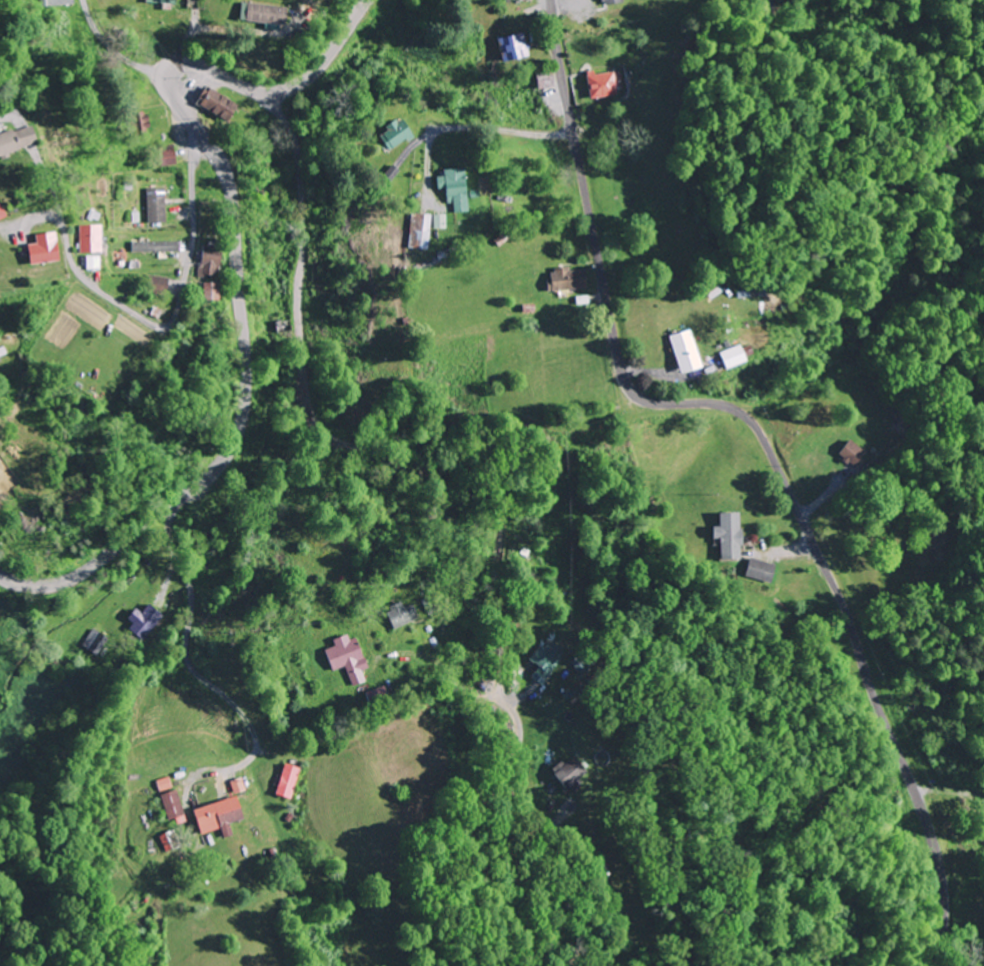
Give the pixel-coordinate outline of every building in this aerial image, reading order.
[(283,6),(242,2),(240,21),(281,25),(283,6)] [(497,37),(503,60),(528,54),(523,31),(497,37)] [(613,69),(583,74),(588,98),(617,93),(613,69)] [(196,102),(226,121),(237,105),(207,86),(196,102)] [(129,134),(146,133),(145,112),(127,113),(129,134)] [(384,130),(376,136),(388,152),(412,134),(398,115),(382,127),(384,130)] [(18,148),(12,127),(0,130),(0,153),(18,148)] [(176,164),(173,143),(156,146),(159,166),(176,164)] [(466,212),(463,167),(441,169),(441,180),(446,180),(449,213),(466,212)] [(166,222),(165,188),(147,188),(147,222),(166,222)] [(410,249),(430,249),(430,214),(415,214),(415,230),(410,230),(410,249)] [(76,253),(98,253),(98,225),(76,225),(76,253)] [(51,233),(29,233),(29,244),(22,244),(22,263),(51,263),(51,233)] [(130,251),(177,251),(177,241),(130,241),(130,251)] [(196,276),(212,276),(212,245),(196,245),(196,276)] [(545,270),(545,291),(585,289),(585,268),(545,270)] [(160,295),(164,278),(147,273),(142,290),(160,295)] [(198,301),(213,301),(213,282),(198,282),(198,301)] [(276,320),(276,333),(293,333),(293,320),(276,320)] [(667,335),(676,372),(697,366),(688,330),(667,335)] [(743,359),(737,344),(715,353),(722,368),(743,359)] [(7,347),(0,349),(0,357),(9,354),(7,347)] [(738,558),(739,511),(715,511),(715,526),(709,526),(709,536),(717,536),(717,558),(738,558)] [(773,563),(747,557),(743,575),(768,581),(773,563)] [(391,628),(416,617),(410,602),(402,606),(399,599),(382,607),(391,628)] [(130,628),(146,641),(166,616),(150,603),(142,612),(135,607),(127,617),(134,623),(130,628)] [(354,637),(348,639),(345,632),(330,639),(333,645),(321,650),(330,670),(343,665),(351,686),(365,680),(361,670),(366,668),(354,637)] [(545,676),(563,656),(546,642),(540,648),(536,645),(525,657),(545,676)] [(567,790),(586,772),(570,755),(551,773),(567,790)] [(157,780),(168,820),(183,815),(172,776),(157,780)] [(200,835),(243,819),(233,794),(191,810),(200,835)]
